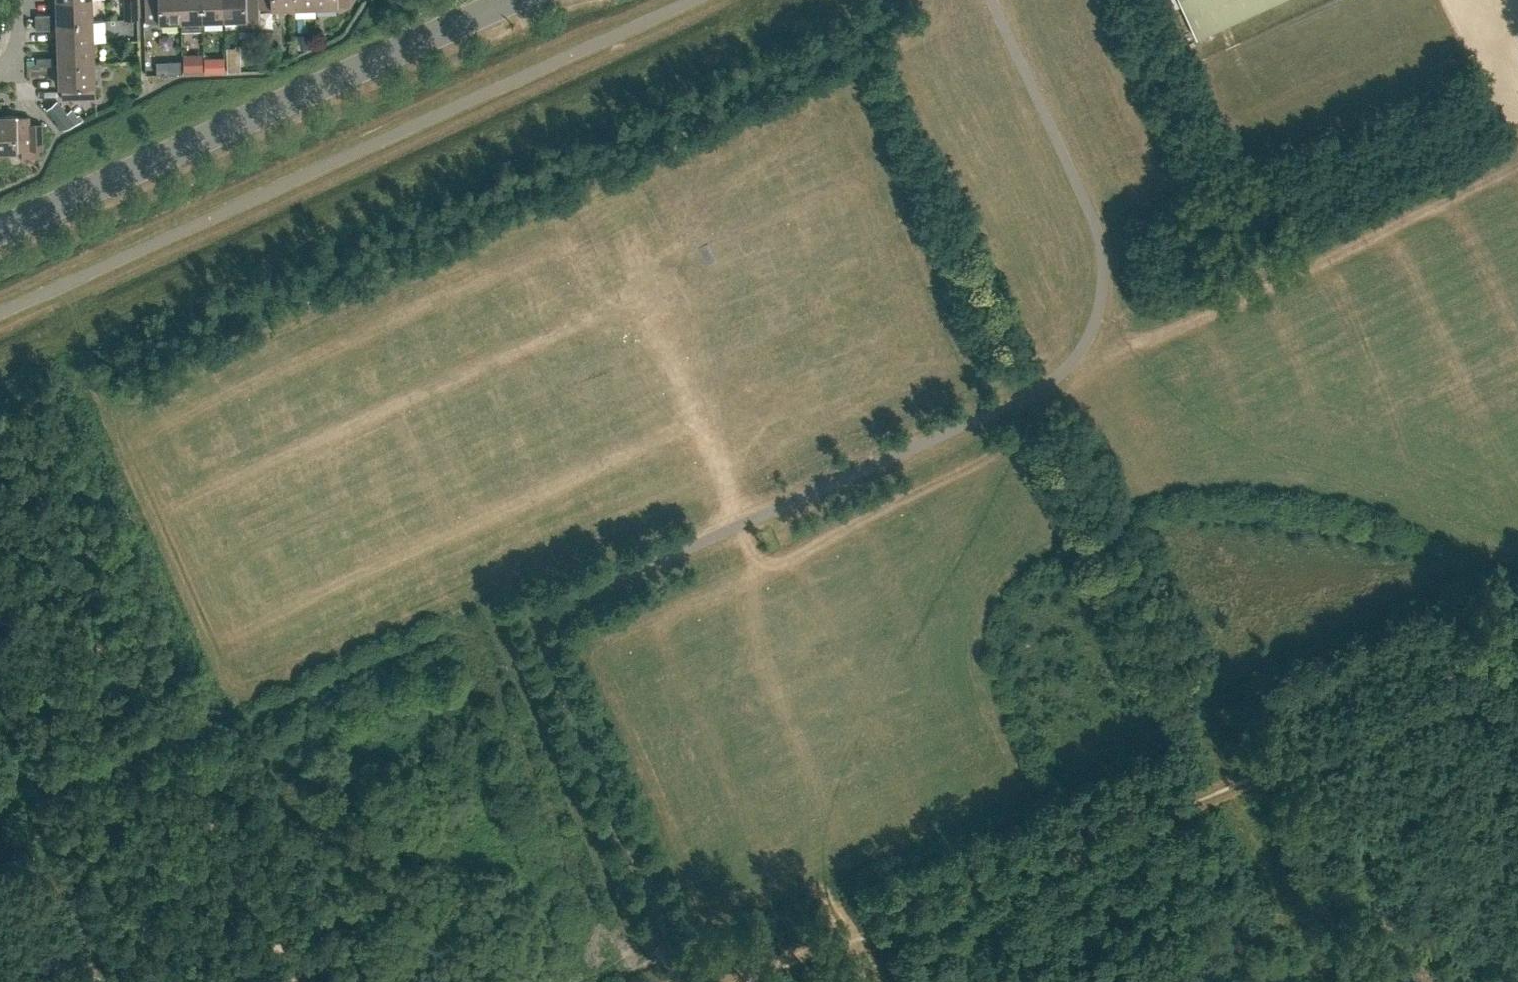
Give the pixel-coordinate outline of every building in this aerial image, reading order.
[(92,0),(57,0),(57,21),(93,20),(92,0)] [(147,21),(182,20),(181,0),(146,0),(147,21)] [(182,20),(182,30),(203,29),(203,19),(202,0),(181,0),(182,20)] [(203,19),(225,19),(224,0),(202,0),(203,19)] [(225,19),(237,18),(237,29),(260,28),(259,8),(259,0),(224,0),(225,19)] [(1177,7),(1182,5),(1196,37),(1279,0),(1173,0),(1177,7)] [(36,14),(36,22),(53,21),(52,13),(36,14)] [(58,42),(94,41),(93,20),(57,21),(58,42)] [(36,22),(36,30),(53,29),(53,21),(36,22)] [(59,64),(95,63),(94,41),(58,42),(59,64)] [(185,71),(205,71),(204,56),(204,53),(185,54),(185,71)] [(225,55),(204,56),(205,71),(225,70),(225,55)] [(37,57),(37,65),(54,64),(54,56),(37,57)] [(240,59),(229,60),(229,70),(240,70),(240,59)] [(167,60),(167,73),(180,73),(179,60),(167,60)] [(62,99),(96,98),(95,63),(59,64),(60,86),(62,86),(62,99)] [(64,129),(82,119),(72,108),(68,112),(58,99),(47,109),(64,129)] [(17,114),(0,115),(0,151),(22,150),(22,158),(39,158),(38,152),(43,152),(42,125),(30,126),(30,118),(17,119),(17,114)]
